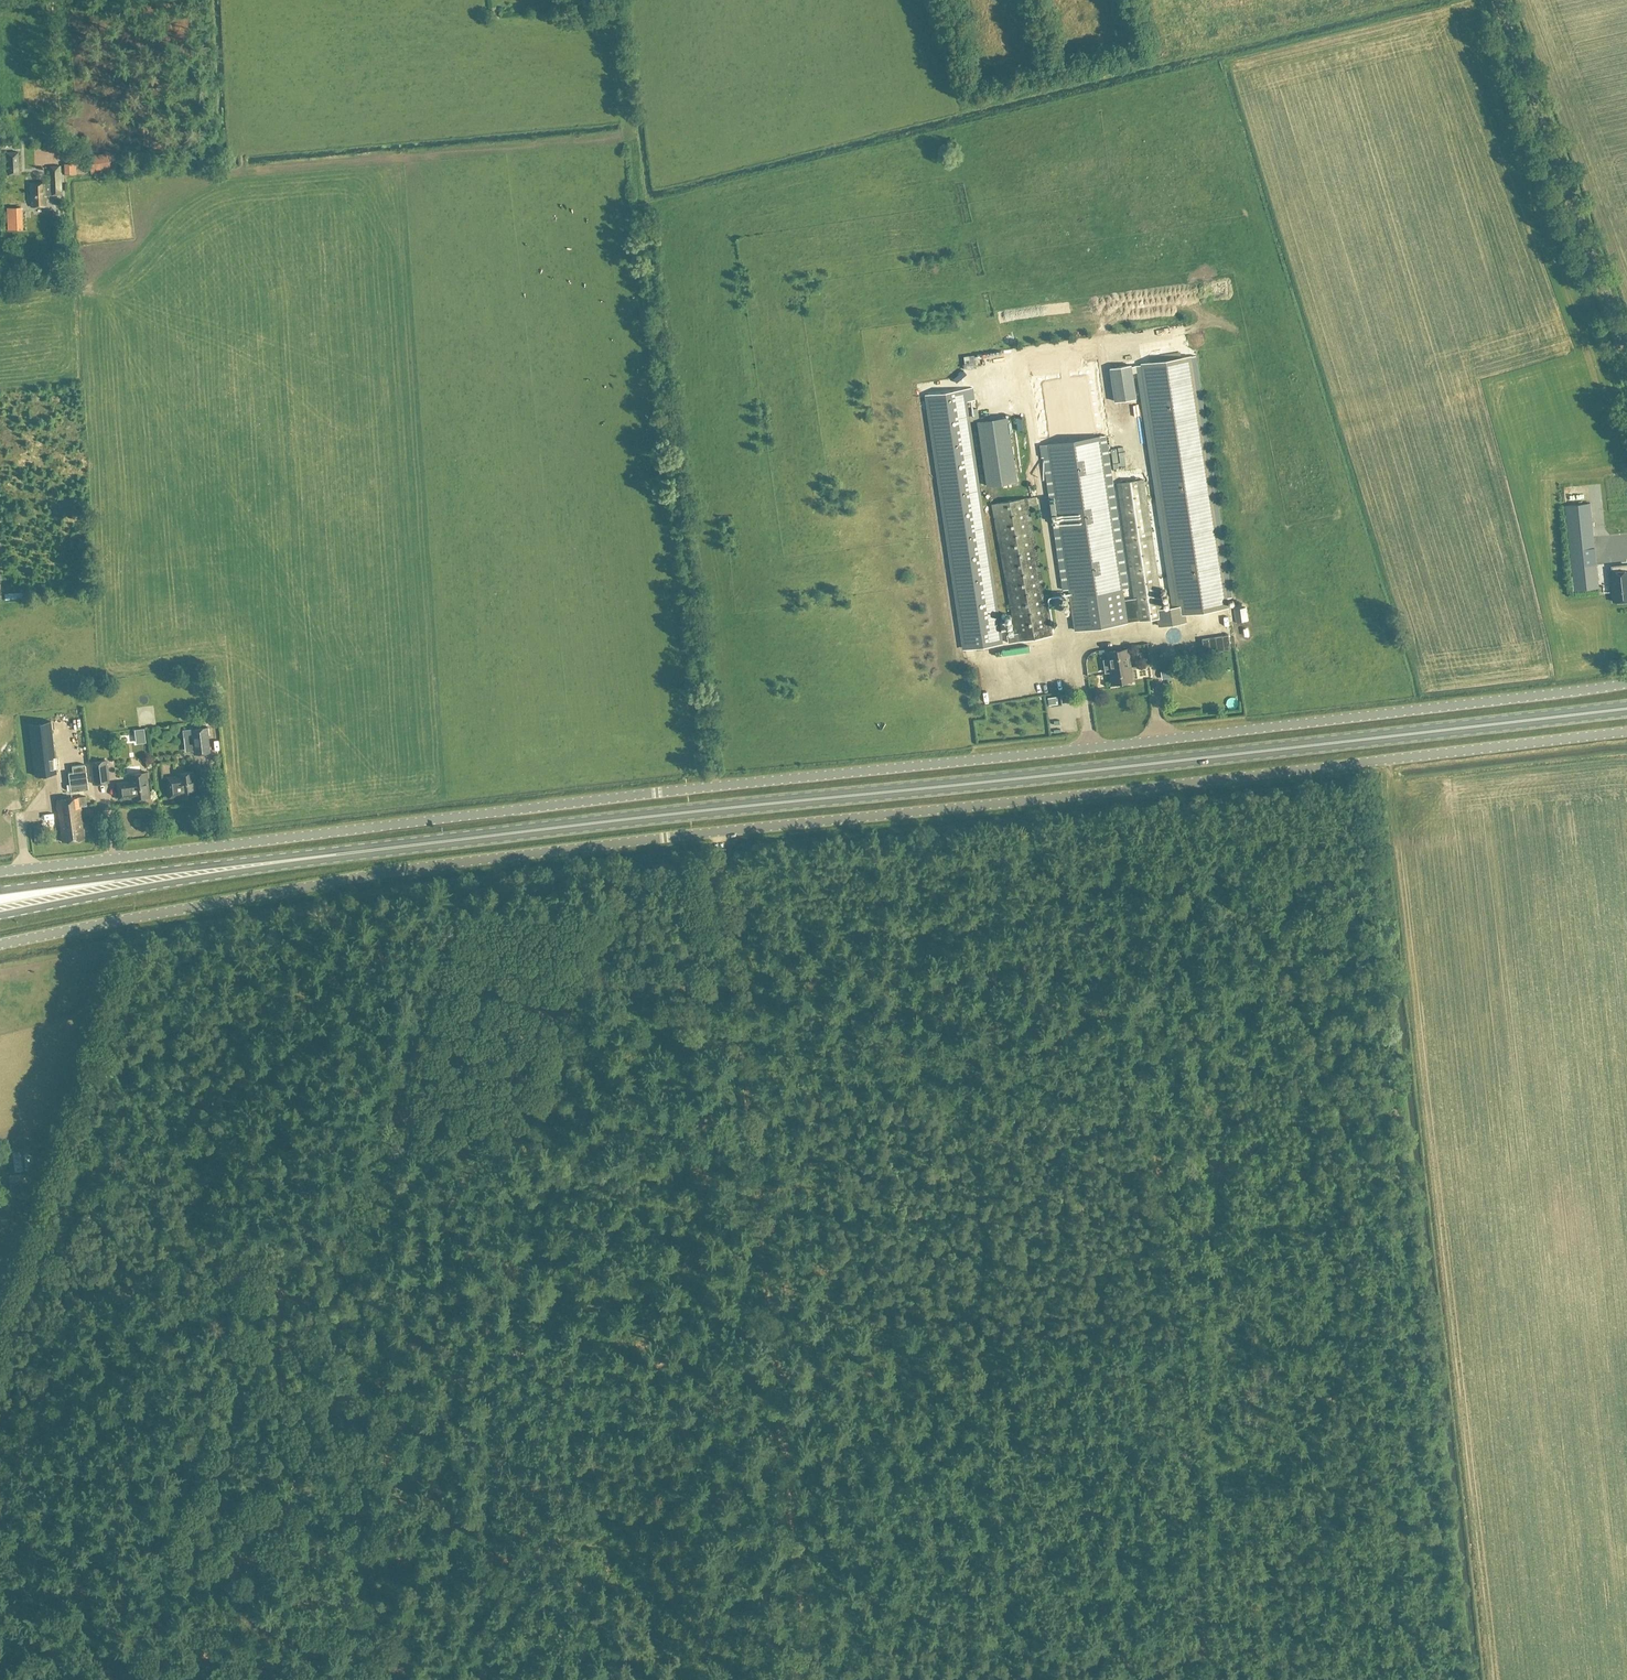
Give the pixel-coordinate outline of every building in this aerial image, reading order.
[(19,175),(18,152),(6,153),(7,175),(19,175)] [(73,174),(72,164),(64,164),(64,174),(73,174)] [(30,183),(31,207),(46,207),(46,195),(62,195),(61,165),(50,166),(51,184),(46,185),(46,182),(30,183)] [(12,215),(22,215),(22,205),(8,205),(9,208),(11,210),(12,215)] [(1142,368),(1131,369),(1131,366),(1111,369),(1116,401),(1136,398),(1132,373),(1143,372),(1178,607),(1162,609),(1144,481),(1118,484),(1134,599),(1137,620),(1138,621),(1158,618),(1160,626),(1186,622),(1185,614),(1228,607),(1190,357),(1142,364),(1142,368)] [(1601,371),(1587,374),(1589,385),(1603,382),(1601,371)] [(1562,375),(1565,385),(1573,382),(1569,372),(1562,375)] [(965,389),(927,395),(965,649),(1002,643),(965,389)] [(1579,399),(1570,403),(1577,418),(1586,414),(1579,399)] [(1137,620),(1134,599),(1124,601),(1100,436),(1048,444),(1076,630),(1127,623),(1127,622),(1137,620)] [(993,505),(1015,642),(1052,636),(1029,499),(993,505)] [(1590,504),(1566,506),(1574,590),(1599,588),(1590,504)] [(1626,565),(1612,566),(1612,572),(1610,572),(1613,602),(1619,601),(1620,603),(1626,602),(1626,600),(1626,566),(1626,565)] [(1128,649),(1107,652),(1112,684),(1133,681),(1128,649)] [(1203,655),(1189,657),(1190,663),(1204,661),(1203,655)] [(1172,670),(1161,671),(1162,679),(1173,678),(1172,670)] [(56,691),(42,692),(45,711),(58,709),(56,691)] [(1049,705),(1059,704),(1057,696),(1048,698),(1049,705)] [(50,721),(29,724),(35,775),(56,773),(50,721)] [(194,755),(210,753),(207,728),(191,730),(194,755)] [(56,758),(56,773),(73,772),(73,758),(56,758)] [(93,785),(109,783),(106,761),(91,763),(93,785)] [(92,791),(88,765),(75,767),(76,773),(72,774),(74,793),(92,791)] [(180,799),(197,797),(194,772),(177,774),(177,777),(167,778),(169,798),(179,797),(180,799)] [(133,800),(149,798),(146,773),(130,775),(130,782),(117,784),(119,800),(132,798),(133,800)] [(80,807),(86,806),(85,797),(56,801),(62,842),(85,839),(80,807)] [(12,1150),(14,1173),(34,1170),(32,1147),(12,1150)]
